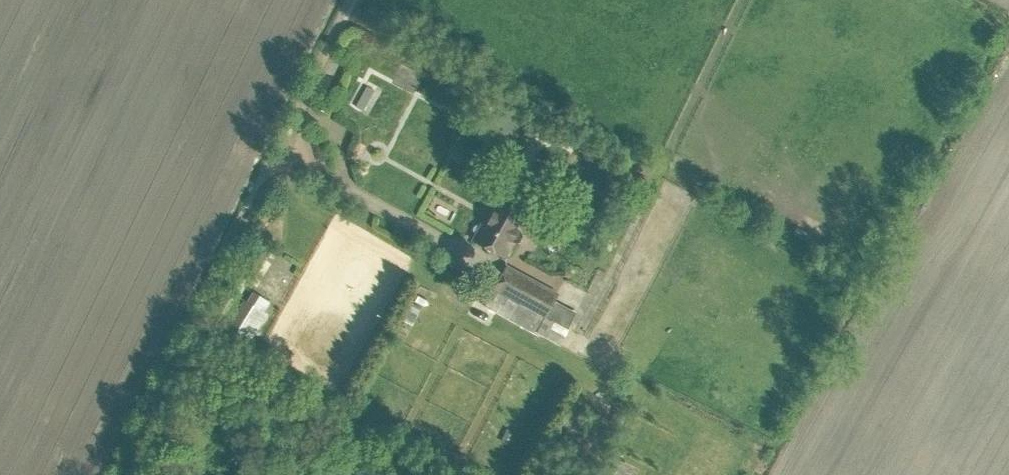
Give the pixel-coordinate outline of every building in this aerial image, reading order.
[(501,168),(508,154),(496,147),(489,161),(501,168)] [(506,177),(494,199),(473,237),(508,256),(528,218),(540,195),(506,177)] [(251,283),(271,249),(257,241),(237,275),(251,283)] [(561,346),(579,312),(554,299),(557,292),(506,265),(485,305),(561,346)] [(246,300),(230,327),(252,341),(268,313),(265,311),(269,304),(252,294),(248,301),(246,300)]
